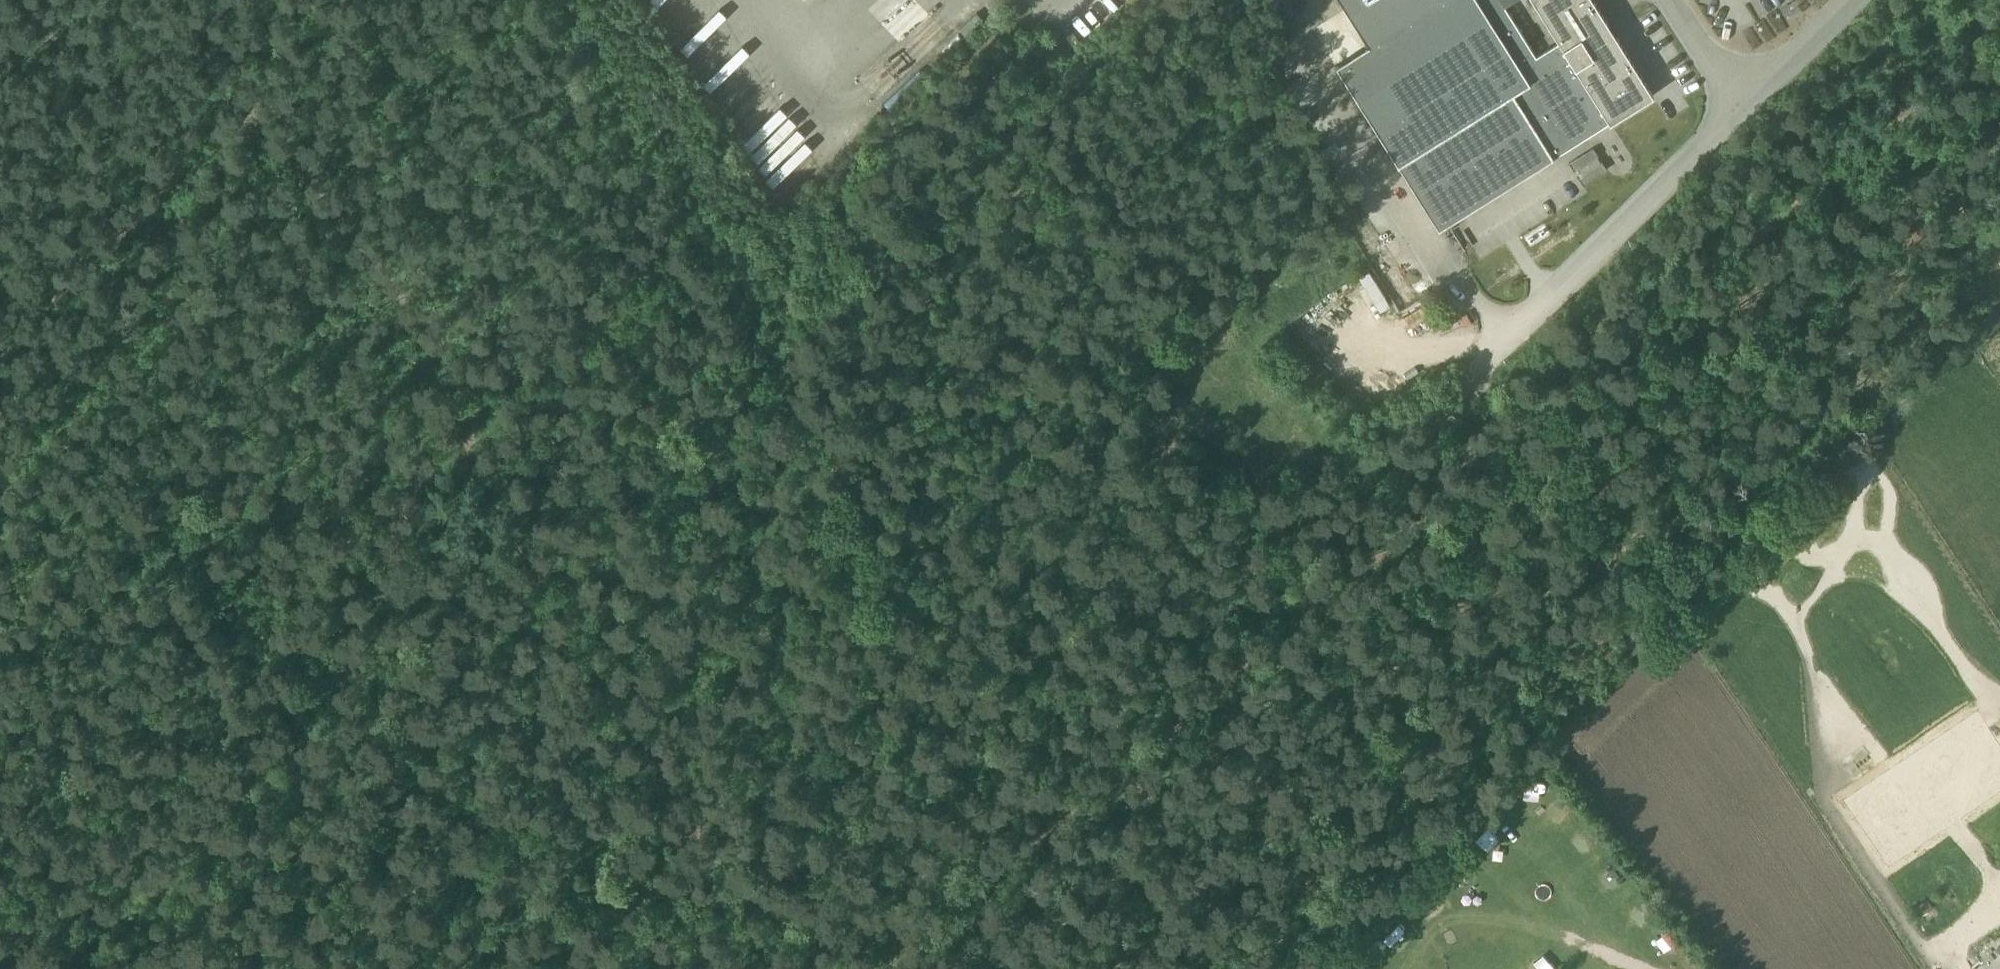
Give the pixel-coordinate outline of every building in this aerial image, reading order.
[(1438,48),(1388,79),(1367,45),(1335,65),(1438,230),(1585,138),(1653,96),(1607,23),(1593,0),(1531,0),(1558,43),(1535,58),(1499,0),(1409,0),(1438,48)] [(1409,0),(1339,0),(1367,45),(1388,79),(1438,48),(1409,0)] [(1985,315),(1961,338),(1972,350),(1996,326),(1985,315)] [(1574,804),(1563,808),(1571,826),(1582,821),(1574,804)] [(1928,900),(1916,908),(1922,916),(1933,908),(1928,900)]
